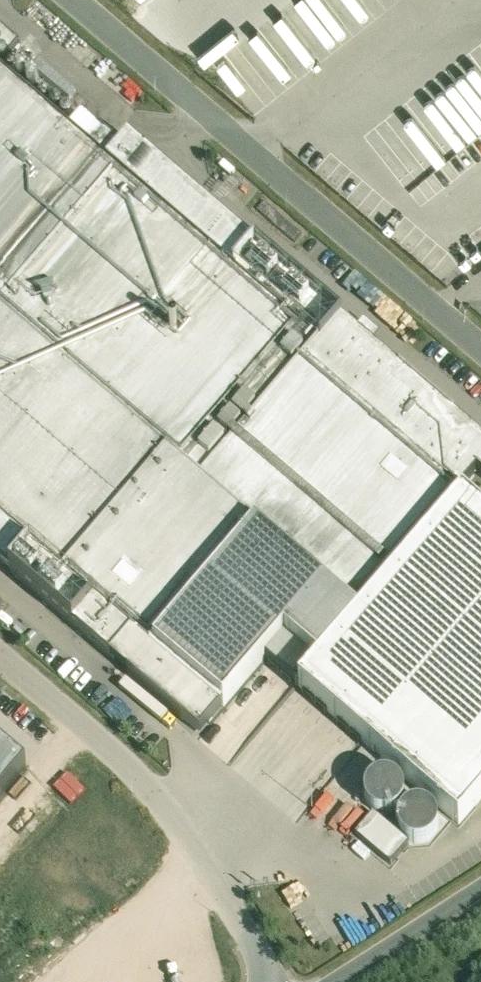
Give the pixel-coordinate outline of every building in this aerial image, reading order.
[(10,56),(20,44),(0,27),(0,47),(10,56)] [(195,731),(205,720),(210,724),(222,709),(211,700),(213,698),(224,707),(265,659),(459,824),(480,798),(480,512),(459,493),(477,472),(480,475),(480,438),(128,137),(121,145),(82,112),(68,129),(11,81),(20,70),(13,64),(4,75),(0,71),(0,564),(195,731)] [(26,768),(26,767),(0,745),(0,798),(26,768)] [(408,843),(373,814),(355,834),(390,864),(408,843)]
